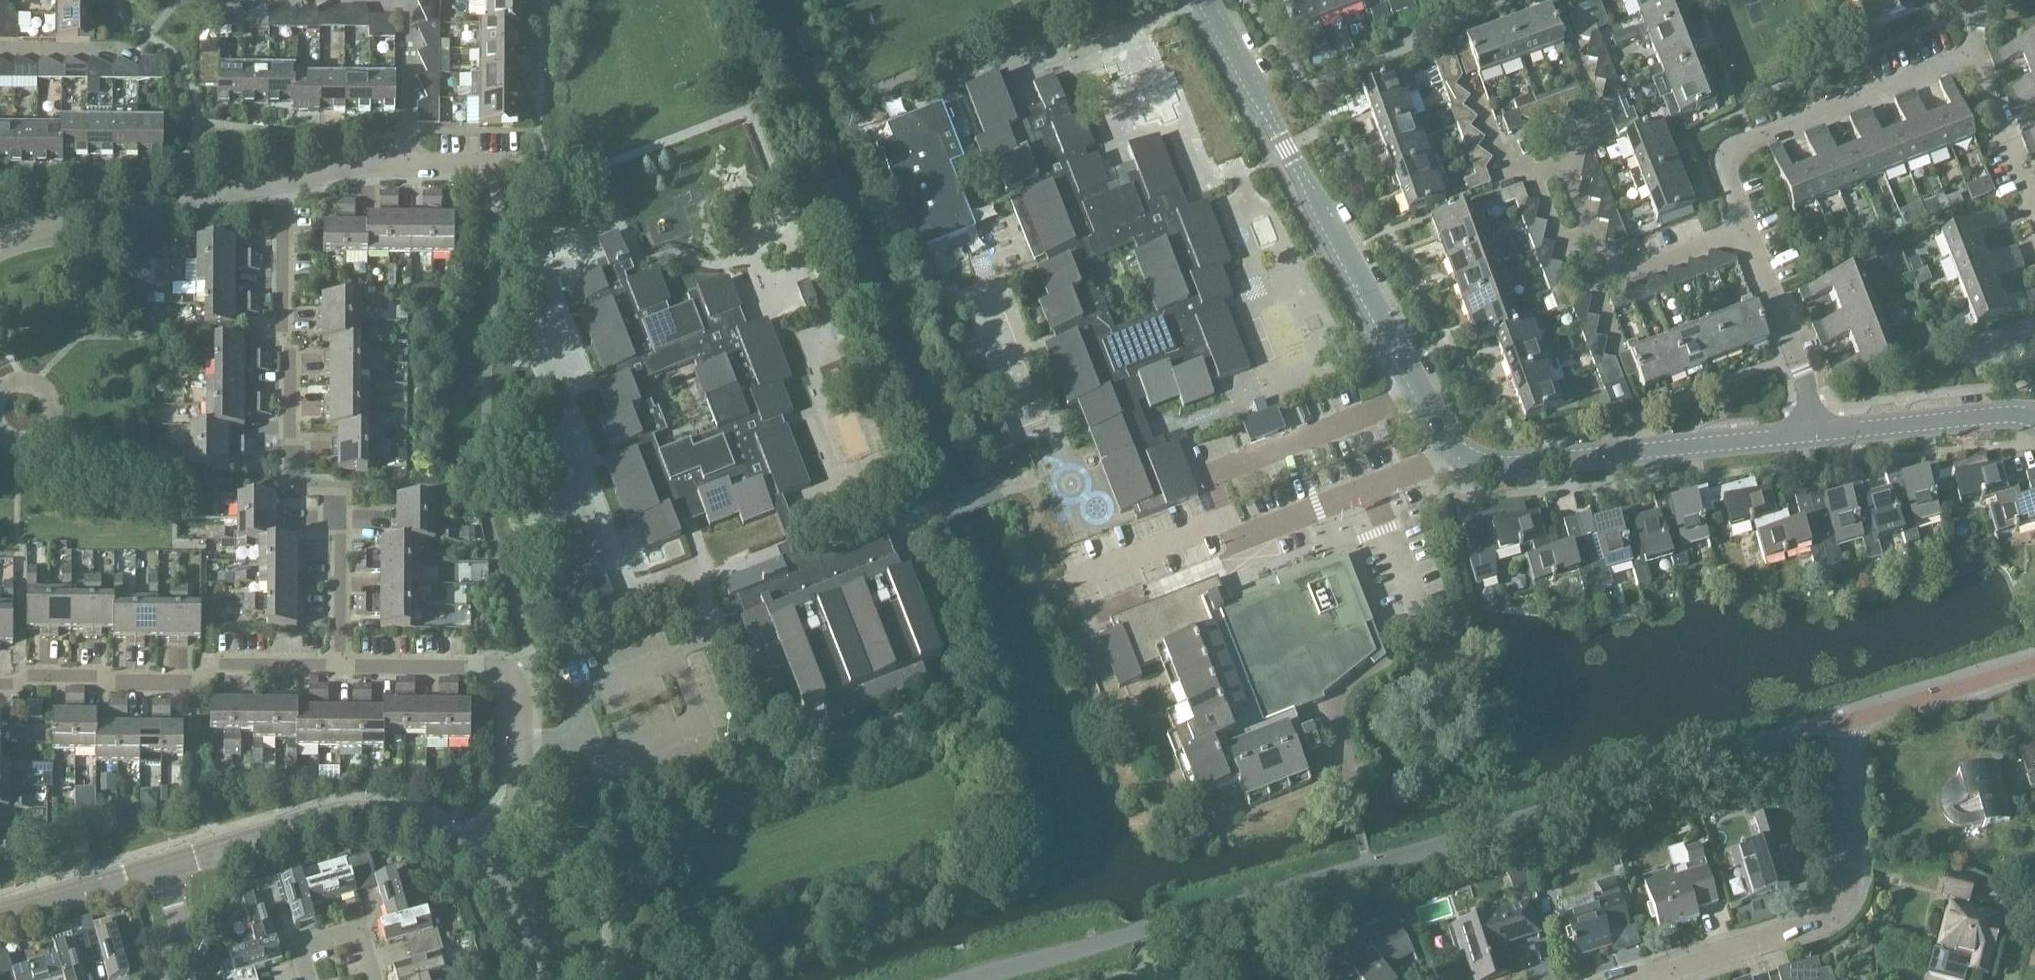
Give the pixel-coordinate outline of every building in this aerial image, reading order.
[(55,15),(91,15),(94,15),(94,5),(91,5),(91,0),(55,0),(55,15)] [(417,3),(427,24),(439,24),(439,0),(424,0),(417,3)] [(487,24),(513,25),(515,25),(523,25),(523,11),(525,11),(525,0),(487,0),(487,24)] [(1317,22),(1308,0),(1282,0),(1294,31),(1317,22)] [(1317,22),(1339,13),(1334,0),(1308,0),(1317,22)] [(1339,13),(1362,4),(1361,0),(1334,0),(1339,13)] [(1638,15),(1676,0),(1632,0),(1638,15)] [(1684,21),(1676,0),(1638,15),(1642,26),(1634,29),(1638,38),(1684,21)] [(1858,9),(1881,0),(1854,0),(1858,9)] [(1897,0),(1881,0),(1858,9),(1866,30),(1903,16),(1913,12),(1910,2),(1900,6),(1897,0)] [(243,16),(244,16),(239,6),(218,5),(218,27),(243,28),(243,16)] [(264,6),(244,16),(243,16),(243,28),(268,28),(269,16),(264,6)] [(268,28),(294,28),(294,16),(289,6),(269,16),(268,28)] [(319,28),(319,16),(314,6),(294,16),(294,28),(319,28)] [(319,28),(344,28),(344,16),(339,6),(319,16),(319,28)] [(364,6),(344,16),(344,28),(369,29),(369,17),(364,6)] [(23,8),(23,21),(36,21),(36,8),(23,8)] [(1549,8),(1528,16),(1541,54),(1553,49),(1557,59),(1566,55),(1561,42),(1572,38),(1564,15),(1553,19),(1549,8)] [(1577,38),(1589,41),(1591,33),(1597,31),(1589,10),(1569,17),(1577,38)] [(8,14),(0,15),(0,40),(17,40),(18,14),(8,14)] [(91,30),(91,15),(55,15),(55,40),(94,41),(94,30),(91,30)] [(1528,16),(1507,23),(1521,61),(1541,54),(1528,16)] [(394,17),(369,17),(369,29),(368,39),(394,38),(394,17)] [(1649,45),(1654,56),(1692,41),(1684,21),(1638,38),(1637,39),(1641,48),(1649,45)] [(1500,69),(1521,61),(1507,23),(1486,31),(1500,69)] [(439,49),(439,24),(427,24),(417,28),(427,49),(439,49)] [(479,49),(514,50),(517,50),(517,38),(514,38),(515,25),(513,25),(487,24),(479,24),(479,49)] [(1479,77),(1500,69),(1486,31),(1465,39),(1469,50),(1457,54),(1466,77),(1477,73),(1479,77)] [(1591,33),(1589,41),(1586,58),(1597,61),(1599,51),(1604,50),(1597,31),(1591,33)] [(2029,68),(2034,65),(2034,39),(1991,56),(1995,67),(2024,56),(2029,68)] [(1650,81),(1662,76),(1699,62),(1692,41),(1654,56),(1658,66),(1646,71),(1650,81)] [(229,104),(243,104),(243,67),(219,67),(219,44),(198,44),(198,87),(216,87),(216,99),(218,99),(218,106),(229,106),(229,104)] [(439,74),(439,49),(427,49),(417,54),(427,74),(439,74)] [(479,49),(478,74),(514,75),(517,75),(517,63),(514,63),(514,50),(479,49)] [(1593,79),(1605,82),(1607,73),(1613,71),(1604,50),(1599,51),(1597,61),(1593,79)] [(1433,63),(1441,83),(1447,81),(1455,86),(1462,77),(1454,56),(1433,63)] [(11,79),(36,79),(37,67),(36,67),(16,57),(11,67),(11,79)] [(62,79),(61,67),(41,57),(36,67),(37,67),(36,79),(62,79)] [(66,57),(61,67),(62,79),(87,79),(87,68),(66,57)] [(87,67),(87,68),(87,79),(112,80),(112,68),(92,57),(87,67)] [(117,58),(112,68),(112,80),(137,80),(137,68),(117,58)] [(137,68),(137,80),(162,80),(162,58),(142,58),(137,67),(137,68)] [(11,67),(0,61),(0,79),(11,79),(11,67)] [(1699,62),(1662,76),(1669,97),(1707,82),(1699,62)] [(2029,68),(2033,80),(2005,91),(2008,101),(2034,91),(2034,65),(2029,68)] [(268,67),(243,67),(243,104),(243,106),(255,106),(255,104),(268,104),(268,67)] [(268,67),(268,104),(268,107),(280,106),(280,104),(293,104),(294,75),(294,68),(268,67)] [(1607,73),(1605,82),(1601,100),(1614,102),(1616,94),(1621,92),(1613,71),(1607,73)] [(1102,449),(1095,452),(1119,514),(1136,508),(1140,517),(1181,501),(1197,495),(1177,444),(1186,441),(1182,430),(1152,442),(1136,402),(1146,399),(1149,408),(1178,397),(1183,408),(1213,396),(1207,380),(1215,377),(1217,381),(1249,369),(1226,308),(1219,311),(1216,302),(1232,295),(1221,266),(1231,262),(1207,202),(1181,213),(1174,194),(1180,192),(1159,137),(1127,150),(1133,165),(1113,172),(1117,182),(1108,186),(1097,157),(1099,157),(1098,156),(1087,160),(1083,151),(1095,147),(1094,146),(1093,146),(1081,117),(1070,121),(1052,76),(1031,84),(1049,129),(1039,133),(1045,148),(1036,151),(1005,73),(996,76),(963,88),(964,90),(966,89),(975,114),(973,114),(974,115),(976,115),(984,137),(973,141),(973,143),(975,142),(984,166),(982,166),(983,167),(994,163),(1005,193),(1020,187),(1024,196),(1019,197),(1042,257),(1048,254),(1052,264),(1036,270),(1048,299),(1038,303),(1050,333),(1055,331),(1059,340),(1044,346),(1067,406),(1076,403),(1088,432),(1094,430),(1102,449)] [(439,74),(427,74),(417,79),(427,99),(439,99),(439,74)] [(514,89),(514,75),(478,74),(478,99),(514,100),(517,100),(517,89),(514,89)] [(318,115),(318,112),(319,76),(294,75),(293,104),(293,112),(307,112),(307,115),(318,115)] [(343,115),(343,112),(344,76),(319,76),(318,112),(332,112),(332,115),(343,115)] [(368,115),(369,113),(369,76),(344,76),(343,112),(357,112),(357,115),(368,115)] [(395,76),(369,76),(369,113),(383,113),(383,115),(394,115),(394,108),(395,108),(395,76)] [(1361,90),(1369,111),(1406,97),(1399,76),(1361,90)] [(1950,110),(1938,115),(1950,148),(1973,139),(1949,77),(1938,82),(1950,110)] [(1441,83),(1448,104),(1455,102),(1462,107),(1469,97),(1455,86),(1447,81),(1441,83)] [(1716,103),(1707,82),(1669,97),(1675,110),(1667,113),(1670,121),(1716,103)] [(1578,89),(1559,97),(1562,105),(1567,106),(1582,101),(1578,89)] [(1950,148),(1938,115),(1926,120),(1914,91),(1904,95),(1928,156),(1950,148)] [(2008,101),(2012,111),(2034,102),(2034,91),(2008,101)] [(1621,92),(1616,94),(1614,102),(1610,117),(1614,128),(1636,120),(1632,109),(1627,110),(1621,92)] [(1905,165),(1928,156),(1904,95),(1894,99),(1905,128),(1893,133),(1905,165)] [(1406,97),(1369,111),(1376,131),(1414,117),(1406,97)] [(1559,97),(1535,105),(1538,111),(1547,113),(1564,117),(1567,106),(1562,105),(1559,97)] [(438,124),(439,99),(427,99),(417,104),(416,124),(438,124)] [(514,114),(514,100),(478,99),(478,125),(517,125),(517,114),(514,114)] [(1477,118),(1462,107),(1455,102),(1448,104),(1456,125),(1463,123),(1470,127),(1477,118)] [(941,105),(885,127),(896,154),(883,159),(919,251),(975,229),(950,166),(963,160),(948,123),(953,122),(950,113),(945,115),(941,105)] [(1516,113),(1518,118),(1543,125),(1547,113),(1538,111),(1535,105),(1516,113)] [(1883,174),(1905,165),(1893,133),(1880,138),(1869,109),(1859,113),(1883,174)] [(136,156),(136,120),(137,112),(112,111),(111,119),(111,156),(125,156),(125,159),(136,159),(136,156)] [(1522,128),(1518,118),(1516,113),(1501,118),(1508,134),(1522,128)] [(1883,174),(1859,113),(1849,117),(1860,146),(1848,151),(1861,183),(1883,174)] [(1421,138),(1414,117),(1376,131),(1384,152),(1421,138)] [(86,159),(86,156),(86,119),(61,119),(61,127),(61,153),(62,153),(62,156),(75,156),(75,159),(86,159)] [(111,159),(111,156),(111,119),(86,119),(86,156),(100,156),(100,159),(111,159)] [(162,120),(136,120),(136,156),(150,156),(150,159),(161,159),(161,154),(162,154),(162,120)] [(1618,140),(1624,138),(1641,131),(1636,120),(1614,128),(1618,140)] [(1456,125),(1463,144),(1470,143),(1477,148),(1484,139),(1470,127),(1463,123),(1456,125)] [(1624,138),(1632,158),(1669,144),(1661,123),(1641,131),(1624,138)] [(1825,126),(1814,130),(1838,192),(1861,183),(1848,151),(1836,155),(1825,126)] [(11,164),(11,127),(0,127),(0,163),(11,164)] [(11,127),(11,164),(11,166),(22,166),(22,164),(36,164),(36,127),(11,127)] [(36,127),(36,164),(36,166),(47,166),(47,164),(62,164),(62,156),(62,153),(61,153),(61,127),(36,127)] [(1815,164),(1803,168),(1815,201),(1838,192),(1814,130),(1803,135),(1815,164)] [(2021,136),(2025,146),(2034,142),(2034,130),(2021,136)] [(1421,138),(1384,152),(1391,172),(1429,158),(1421,138)] [(2025,146),(2029,156),(2034,154),(2034,142),(2025,146)] [(1491,159),(1477,148),(1470,143),(1463,144),(1471,165),(1477,164),(1484,169),(1491,159)] [(1628,172),(1632,182),(1677,164),(1669,144),(1632,158),(1636,169),(1628,172)] [(1793,210),(1815,201),(1803,168),(1791,173),(1779,144),(1768,148),(1793,210)] [(1580,178),(1592,181),(1594,173),(1599,171),(1591,150),(1585,153),(1580,178)] [(1429,158),(1391,172),(1388,174),(1393,187),(1396,186),(1399,193),(1436,179),(1429,158)] [(1489,184),(1484,169),(1477,164),(1471,165),(1475,176),(1462,180),(1466,192),(1489,184)] [(1643,188),(1648,199),(1685,185),(1677,164),(1632,182),(1636,191),(1643,188)] [(1588,199),(1600,202),(1602,194),(1607,191),(1599,171),(1594,173),(1592,181),(1588,199)] [(1973,192),(1998,188),(1995,172),(1971,176),(1973,192)] [(1444,200),(1436,179),(1399,193),(1407,214),(1444,200)] [(1514,200),(1518,210),(1524,208),(1526,200),(1521,185),(1498,194),(1503,205),(1514,200)] [(1693,206),(1685,185),(1648,199),(1656,221),(1693,206)] [(1602,194),(1600,202),(1596,219),(1608,222),(1610,213),(1615,211),(1607,191),(1602,194)] [(366,216),(366,224),(367,224),(367,254),(388,254),(388,192),(379,192),(379,216),(366,216)] [(410,254),(410,217),(398,217),(398,192),(388,192),(388,254),(410,254)] [(422,217),(410,217),(410,254),(431,254),(432,193),(422,192),(422,217)] [(441,193),(432,193),(431,254),(454,255),(454,217),(441,217),(441,193)] [(323,254),(345,254),(345,200),(336,200),(336,224),(323,224),(323,254)] [(345,200),(345,254),(367,254),(367,224),(366,224),(354,224),(355,200),(345,200)] [(1518,210),(1526,230),(1533,228),(1535,221),(1539,203),(1526,200),(1524,208),(1518,210)] [(1430,219),(1438,240),(1475,226),(1467,205),(1430,219)] [(1626,239),(1615,211),(1610,213),(1608,222),(1604,240),(1617,242),(1626,239)] [(1940,235),(1949,258),(1981,246),(1977,234),(2007,222),(2002,211),(1940,235)] [(1526,230),(1533,250),(1541,248),(1542,241),(1546,223),(1535,221),(1533,228),(1526,230)] [(1445,261),(1483,247),(1493,243),(1489,233),(1479,237),(1475,226),(1438,240),(1445,261)] [(739,516),(743,526),(773,513),(773,512),(774,511),(783,534),(794,530),(781,497),(809,486),(786,426),(784,427),(781,418),(792,413),(781,384),(791,380),(767,320),(746,328),(739,310),(740,309),(728,279),(687,295),(690,305),(669,313),(665,304),(670,303),(658,272),(628,284),(624,275),(633,272),(617,231),(597,239),(608,269),(577,281),(585,302),(587,301),(591,310),(579,314),(603,374),(604,374),(608,382),(596,387),(608,417),(598,420),(610,451),(612,450),(615,459),(604,464),(627,524),(637,520),(648,549),(680,537),(676,528),(705,516),(709,527),(739,516)] [(197,261),(259,262),(259,253),(234,253),(234,240),(197,239),(197,261)] [(1533,250),(1542,272),(1548,269),(1550,262),(1554,244),(1542,241),(1541,248),(1533,250)] [(1949,258),(1958,281),(2019,257),(2015,246),(1986,258),(1981,246),(1949,258)] [(1483,247),(1445,261),(1453,281),(1490,268),(1483,247)] [(1709,252),(1707,264),(1715,265),(1717,272),(1738,264),(1735,257),(1709,252)] [(2019,257),(1958,281),(1967,303),(1999,291),(1994,279),(2023,268),(2019,257)] [(1696,280),(1717,272),(1715,265),(1707,264),(1688,260),(1686,272),(1694,274),(1696,280)] [(197,284),(205,284),(205,283),(234,283),(234,271),(259,271),(259,262),(197,261),(197,284)] [(156,262),(144,262),(144,281),(156,281),(156,262)] [(1542,272),(1550,292),(1556,290),(1558,282),(1562,264),(1550,262),(1548,269),(1542,272)] [(1832,291),(1836,303),(1868,290),(1859,267),(1798,291),(1803,302),(1832,291)] [(1498,288),(1490,268),(1453,281),(1460,302),(1498,288)] [(1668,268),(1665,280),(1673,281),(1675,288),(1696,280),(1694,274),(1686,272),(1668,268)] [(1647,276),(1645,288),(1653,289),(1655,296),(1675,288),(1673,281),(1665,280),(1647,276)] [(154,281),(144,281),(144,291),(154,291),(154,281)] [(797,286),(805,306),(816,302),(808,282),(797,286)] [(1570,285),(1558,282),(1556,290),(1550,292),(1558,313),(1572,308),(1575,297),(1570,285)] [(205,283),(205,284),(205,305),(258,305),(258,296),(234,296),(234,283),(205,283)] [(541,284),(531,288),(539,308),(549,304),(541,284)] [(1509,284),(1498,288),(1460,302),(1468,323),(1505,309),(1501,298),(1513,294),(1509,284)] [(1627,284),(1624,296),(1632,298),(1635,303),(1655,296),(1653,289),(1645,288),(1627,284)] [(1812,326),(1816,336),(1877,313),(1868,290),(1836,303),(1841,314),(1812,326)] [(1999,291),(1967,303),(1976,327),(2034,303),(2034,297),(2033,291),(2003,303),(1999,291)] [(194,294),(182,294),(182,304),(194,304),(194,294)] [(154,295),(144,295),(144,303),(154,303),(154,295)] [(1572,308),(1579,327),(1585,324),(1587,315),(1591,298),(1579,295),(1575,297),(1572,308)] [(1632,298),(1624,296),(1609,302),(1613,312),(1635,303),(1632,298)] [(315,320),(359,320),(360,306),(365,306),(365,307),(384,307),(384,298),(322,297),(322,310),(315,310),(315,320)] [(1743,308),(1732,312),(1746,350),(1768,341),(1750,297),(1740,301),(1743,308)] [(258,315),(258,305),(205,305),(205,327),(234,327),(234,314),(258,315)] [(1475,344),(1494,337),(1494,336),(1513,330),(1513,329),(1522,326),(1515,305),(1505,309),(1468,323),(1475,344)] [(1732,312),(1711,320),(1726,358),(1746,350),(1732,312)] [(1877,313),(1816,336),(1820,347),(1849,336),(1853,347),(1885,335),(1877,313)] [(1579,327),(1586,347),(1593,344),(1595,336),(1599,318),(1587,315),(1585,324),(1579,327)] [(322,342),(330,342),(330,341),(359,342),(383,342),(383,333),(365,333),(365,334),(359,334),(359,320),(315,320),(315,329),(322,329),(322,342)] [(1705,366),(1726,358),(1711,320),(1690,328),(1705,366)] [(1494,336),(1494,337),(1501,357),(1539,343),(1531,322),(1522,326),(1513,329),(1513,330),(1494,336)] [(1690,328),(1670,336),(1684,374),(1705,366),(1690,328)] [(1894,358),(1885,335),(1853,347),(1858,359),(1829,370),(1833,382),(1894,358)] [(1607,339),(1595,336),(1593,344),(1586,347),(1595,368),(1601,365),(1603,357),(1607,339)] [(1664,382),(1684,374),(1670,336),(1649,344),(1664,382)] [(215,340),(215,362),(268,362),(268,353),(244,353),(244,340),(215,340)] [(323,354),(323,363),(383,363),(383,355),(364,354),(364,355),(359,355),(359,342),(330,341),(330,342),(330,354),(323,354)] [(1643,390),(1664,382),(1649,344),(1637,349),(1634,341),(1626,344),(1629,352),(1618,357),(1626,379),(1637,375),(1643,390)] [(1543,355),(1539,343),(1501,357),(1509,378),(1553,362),(1550,352),(1543,355)] [(1614,359),(1603,357),(1601,365),(1595,368),(1603,388),(1623,381),(1614,359)] [(268,372),(268,362),(215,362),(215,383),(215,384),(244,384),(244,372),(268,372)] [(1553,362),(1509,378),(1516,398),(1554,385),(1550,374),(1557,371),(1553,362)] [(383,372),(383,363),(323,363),(323,372),(330,372),(330,384),(359,385),(359,384),(359,371),(364,371),(364,372),(383,372)] [(1554,385),(1516,398),(1524,420),(1571,403),(1563,382),(1554,385)] [(244,396),(244,384),(215,384),(215,383),(206,383),(206,405),(268,406),(268,396),(244,396)] [(323,406),(367,406),(367,393),(373,393),(373,394),(391,394),(391,384),(359,384),(359,385),(330,384),(330,397),(323,397),(323,406)] [(1298,398),(1266,410),(1274,431),(1306,418),(1298,398)] [(206,405),(206,426),(206,427),(228,427),(228,428),(243,428),(243,415),(268,415),(268,406),(206,405)] [(330,428),(338,428),(367,428),(391,428),(391,419),(372,419),(372,420),(367,420),(367,406),(323,406),(323,415),(330,415),(330,428)] [(1004,424),(998,427),(989,430),(997,453),(1006,449),(1012,447),(1004,424)] [(190,448),(252,449),(252,440),(228,440),(228,428),(228,427),(206,427),(206,426),(190,426),(190,448)] [(331,440),(331,449),(391,450),(391,441),(372,441),(372,442),(367,442),(367,428),(338,428),(338,440),(331,440)] [(252,458),(252,449),(190,448),(190,471),(228,471),(228,458),(252,458)] [(391,459),(391,450),(331,449),(331,459),(338,459),(337,472),(367,472),(367,457),(372,457),(372,458),(391,459)] [(1940,468),(1944,482),(1954,479),(1961,504),(1994,495),(1997,507),(2021,500),(2017,487),(2008,490),(2000,464),(1988,468),(1984,455),(1940,468)] [(1925,472),(1926,472),(1932,492),(1933,492),(1945,488),(1943,482),(1944,482),(1940,468),(1939,468),(1938,462),(1924,466),(1925,472)] [(1884,471),(1889,488),(1903,534),(1902,534),(1905,545),(1919,541),(1914,524),(1940,517),(1933,492),(1932,492),(1926,472),(1925,472),(1901,479),(1898,467),(1884,471)] [(2021,500),(1997,507),(1987,510),(1995,537),(2034,525),(2034,470),(2025,472),(2032,497),(2021,500)] [(1753,480),(1747,481),(1758,521),(1762,519),(1766,531),(1766,532),(1790,525),(1789,524),(1786,511),(1776,514),(1768,489),(1757,492),(1753,480)] [(1692,490),(1694,496),(1700,515),(1713,511),(1711,505),(1722,502),(1729,529),(1758,521),(1747,481),(1708,493),(1706,487),(1692,490)] [(1877,541),(1902,534),(1903,534),(1889,488),(1865,495),(1861,484),(1847,488),(1849,493),(1868,561),(1882,558),(1877,541)] [(1868,561),(1849,493),(1824,500),(1821,489),(1807,493),(1828,566),(1842,562),(1837,546),(1862,539),(1868,562),(1868,561)] [(1708,541),(1700,515),(1694,496),(1669,503),(1666,491),(1653,495),(1674,569),(1687,565),(1682,548),(1708,541)] [(1789,524),(1790,525),(1766,532),(1766,531),(1756,534),(1763,560),(1808,548),(1815,570),(1828,566),(1807,493),(1794,497),(1801,521),(1789,524)] [(1673,569),(1674,569),(1653,495),(1652,495),(1657,512),(1633,519),(1629,508),(1616,512),(1617,517),(1618,517),(1631,562),(1630,563),(1637,586),(1651,582),(1646,565),(1670,558),(1673,569)] [(237,519),(282,519),(282,510),(275,510),(275,497),(214,496),(214,506),(232,506),(232,505),(238,505),(237,519)] [(390,520),(434,520),(434,506),(440,506),(440,507),(458,507),(459,498),(397,497),(397,510),(390,510),(390,520)] [(1522,503),(1508,507),(1481,515),(1481,516),(1461,522),(1469,552),(1466,552),(1475,584),(1482,582),(1482,583),(1495,579),(1494,554),(1520,547),(1531,543),(1535,555),(1558,549),(1558,548),(1553,530),(1543,533),(1537,512),(1525,516),(1522,503)] [(1590,513),(1576,517),(1597,591),(1611,587),(1606,570),(1630,563),(1631,562),(1618,517),(1617,517),(1593,524),(1590,513)] [(1584,595),(1597,591),(1576,517),(1562,521),(1569,545),(1558,548),(1558,549),(1535,555),(1524,558),(1532,584),(1577,571),(1584,595)] [(213,541),(235,541),(235,540),(275,540),(275,528),(282,528),(282,519),(237,519),(237,532),(232,532),(232,531),(213,531),(213,541)] [(397,529),(397,541),(419,541),(419,542),(458,542),(458,533),(439,533),(439,534),(434,534),(434,520),(390,520),(390,529),(397,529)] [(794,530),(783,534),(792,556),(781,561),(781,559),(721,582),(728,600),(734,598),(736,603),(731,605),(735,614),(740,612),(741,617),(740,618),(764,679),(787,670),(803,711),(822,704),(830,723),(928,684),(921,666),(940,658),(900,555),(894,557),(880,521),(869,525),(863,539),(815,558),(803,553),(794,530)] [(235,540),(235,541),(235,549),(254,549),(254,548),(259,548),(259,562),(303,562),(303,553),(297,553),(297,540),(275,540),(235,540)] [(418,563),(419,542),(419,541),(397,541),(381,541),(381,553),(357,553),(357,563),(418,563)] [(235,584),(267,584),(296,584),(297,572),(303,572),(303,562),(259,562),(259,576),(254,576),(254,575),(235,575),(235,584)] [(381,572),(381,584),(410,584),(410,585),(418,585),(418,563),(357,563),(357,572),(381,572)] [(1151,604),(1145,606),(1161,647),(1166,659),(1169,668),(1193,728),(1178,734),(1186,753),(1181,755),(1185,766),(1180,768),(1180,769),(1184,779),(1189,777),(1193,787),(1198,785),(1202,795),(1217,789),(1237,781),(1248,808),(1309,784),(1296,749),(1305,745),(1308,753),(1319,749),(1311,728),(1310,728),(1310,729),(1301,733),(1293,713),(1323,701),(1322,697),(1375,655),(1371,646),(1340,565),(1337,566),(1228,609),(1226,604),(1231,602),(1231,601),(1230,602),(1226,592),(1227,592),(1227,591),(1222,593),(1218,581),(1217,578),(1151,604)] [(39,636),(48,636),(49,592),(35,592),(35,587),(36,587),(36,568),(27,568),(26,629),(39,630),(39,636)] [(49,592),(48,636),(58,637),(58,630),(70,630),(70,601),(71,601),(71,568),(62,568),(62,587),(62,592),(49,592)] [(605,576),(545,600),(553,620),(613,597),(605,576)] [(82,637),(92,637),(92,577),(83,577),(83,595),(84,595),(84,601),(71,601),(70,601),(70,630),(82,630),(82,637)] [(101,577),(92,577),(92,637),(101,637),(101,630),(113,630),(113,601),(100,601),(100,596),(101,596),(101,577)] [(113,577),(113,601),(113,630),(113,638),(125,639),(125,645),(135,645),(135,601),(121,601),(121,596),(122,596),(122,577),(113,577)] [(144,639),(156,639),(157,609),(157,577),(148,577),(148,596),(149,596),(149,601),(135,601),(135,645),(144,645),(144,639)] [(13,644),(13,582),(3,582),(3,601),(4,601),(4,606),(0,606),(0,644),(13,644)] [(243,597),(243,605),(303,606),(303,596),(296,596),(296,584),(267,584),(267,598),(262,598),(262,597),(243,597)] [(357,596),(357,606),(410,606),(410,585),(410,584),(381,584),(381,597),(357,596)] [(169,646),(178,646),(178,586),(170,585),(170,604),(170,609),(157,609),(156,639),(169,639),(169,646)] [(187,586),(178,586),(178,646),(187,646),(187,639),(200,639),(200,610),(186,610),(186,604),(187,604),(187,586)] [(303,615),(303,606),(243,605),(243,614),(262,614),(262,613),(267,613),(267,628),(296,628),(296,615),(303,615)] [(410,628),(410,606),(357,606),(356,615),(381,615),(380,628),(410,628)] [(1145,606),(1109,621),(1113,631),(1120,629),(1132,658),(1161,647),(1145,606)] [(1113,631),(1098,638),(1098,639),(1100,638),(1119,687),(1118,688),(1118,689),(1125,686),(1141,680),(1137,670),(1159,661),(1166,659),(1161,647),(1132,658),(1120,629),(1113,631)] [(383,733),(384,733),(405,733),(405,679),(396,679),(395,703),(383,703),(382,710),(383,710),(383,733)] [(405,679),(405,733),(425,733),(426,733),(426,703),(414,703),(414,679),(405,679)] [(439,703),(426,703),(426,733),(425,733),(425,741),(448,741),(448,680),(439,679),(439,703)] [(448,680),(448,741),(470,741),(470,704),(457,703),(457,680),(448,680)] [(297,747),(318,748),(318,686),(309,686),(309,710),(297,710),(297,747)] [(340,748),(340,710),(328,710),(328,686),(318,686),(318,748),(340,748)] [(352,710),(340,710),(340,748),(361,748),(362,686),(352,686),(352,710)] [(371,686),(362,686),(361,748),(383,748),(384,733),(383,733),(383,710),(382,710),(371,710),(371,686)] [(52,751),(74,751),(75,690),(65,689),(65,713),(52,713),(52,751)] [(74,751),(95,751),(96,751),(96,726),(96,714),(84,714),(84,690),(75,690),(74,751)] [(223,755),(232,755),(232,695),(223,695),(223,702),(210,702),(210,731),(224,731),(224,737),(223,737),(223,755)] [(241,695),(232,695),(232,755),(240,756),(240,737),(240,731),(253,732),(254,702),(241,702),(241,695)] [(266,702),(254,702),(253,732),(253,764),(262,764),(262,745),(261,745),(261,740),(275,740),(275,696),(266,696),(266,702)] [(296,747),(297,747),(297,710),(297,703),(285,703),(285,696),(275,696),(275,740),(289,740),(288,745),(287,764),(296,764),(296,747)] [(42,720),(42,702),(27,702),(26,719),(42,720)] [(108,726),(96,726),(96,751),(95,751),(95,763),(117,763),(118,702),(108,702),(108,726)] [(140,763),(140,755),(139,755),(139,726),(127,726),(127,702),(118,702),(117,763),(140,763)] [(139,755),(140,755),(161,755),(161,702),(152,702),(152,726),(139,726),(139,755)] [(170,702),(161,702),(161,755),(183,755),(183,726),(170,726),(170,702)] [(2028,773),(2034,771),(2034,739),(2018,745),(2028,773)] [(0,765),(0,787),(8,787),(8,774),(13,773),(13,774),(32,774),(32,765),(0,765)] [(1993,766),(1956,776),(1956,777),(1958,777),(1959,780),(1956,781),(1942,793),(1942,812),(1956,824),(1963,825),(1972,826),(1982,823),(1983,827),(1981,827),(1982,828),(2008,821),(2008,820),(2007,820),(1993,767),(1994,767),(1993,766)] [(333,782),(333,770),(320,770),(320,782),(333,782)] [(0,787),(0,809),(16,809),(32,809),(32,800),(13,800),(13,801),(8,801),(8,787),(0,787)] [(93,792),(73,793),(73,808),(73,817),(93,816),(93,792)] [(16,809),(0,809),(0,818),(16,818),(16,809)] [(1777,853),(1789,849),(1778,812),(1758,818),(1765,841),(1730,852),(1735,870),(1745,867),(1754,899),(1788,889),(1777,853)] [(16,853),(16,843),(0,843),(0,852),(16,853)] [(1672,870),(1641,880),(1658,933),(1697,921),(1694,911),(1717,904),(1699,846),(1683,851),(1682,847),(1667,852),(1672,870)] [(377,887),(388,923),(408,917),(395,871),(376,876),(369,853),(357,856),(367,890),(377,887)] [(349,873),(305,886),(304,886),(310,907),(311,906),(367,890),(357,856),(345,859),(349,873)] [(269,878),(276,902),(287,899),(294,925),(314,920),(311,906),(310,907),(304,886),(305,886),(301,873),(282,878),(281,875),(269,878)] [(1970,880),(1958,877),(1948,874),(1942,898),(1967,904),(1973,881),(1970,880)] [(266,905),(276,902),(269,878),(257,881),(261,895),(242,901),(256,947),(276,941),(266,905)] [(1565,916),(1564,916),(1577,957),(1608,947),(1605,936),(1630,929),(1622,904),(1627,902),(1624,893),(1619,895),(1618,892),(1622,891),(1618,879),(1615,880),(1614,879),(1596,884),(1600,897),(1601,896),(1602,899),(1594,902),(1592,896),(1562,905),(1565,916)] [(1937,947),(1936,952),(1932,951),(1927,974),(1948,979),(1960,979),(1963,970),(1987,976),(2002,915),(1949,902),(1937,947)] [(1447,928),(1455,954),(1465,951),(1474,979),(1489,979),(1509,974),(1500,946),(1537,935),(1528,905),(1491,917),(1490,915),(1447,928)] [(388,923),(380,925),(386,945),(413,937),(416,948),(440,941),(436,929),(432,930),(427,911),(408,917),(388,923)] [(1413,954),(1398,927),(1368,943),(1374,953),(1350,966),(1357,979),(1389,979),(1383,970),(1413,954)] [(83,934),(90,958),(101,955),(108,979),(112,979),(129,975),(115,929),(96,934),(95,930),(83,934)] [(57,960),(58,959),(64,979),(63,979),(85,979),(80,961),(90,958),(83,934),(72,937),(73,941),(54,946),(57,960)] [(276,941),(256,947),(229,954),(235,973),(222,977),(222,979),(249,979),(246,971),(282,961),(276,941)] [(440,941),(416,948),(419,958),(392,966),(396,979),(418,979),(427,977),(428,978),(445,973),(439,954),(443,953),(440,941)] [(63,979),(64,979),(58,959),(57,960),(13,973),(8,955),(0,958),(0,971),(3,979),(14,979),(63,979)] [(1820,973),(1816,959),(1789,967),(1793,979),(1829,979),(1826,971),(1820,973)]
